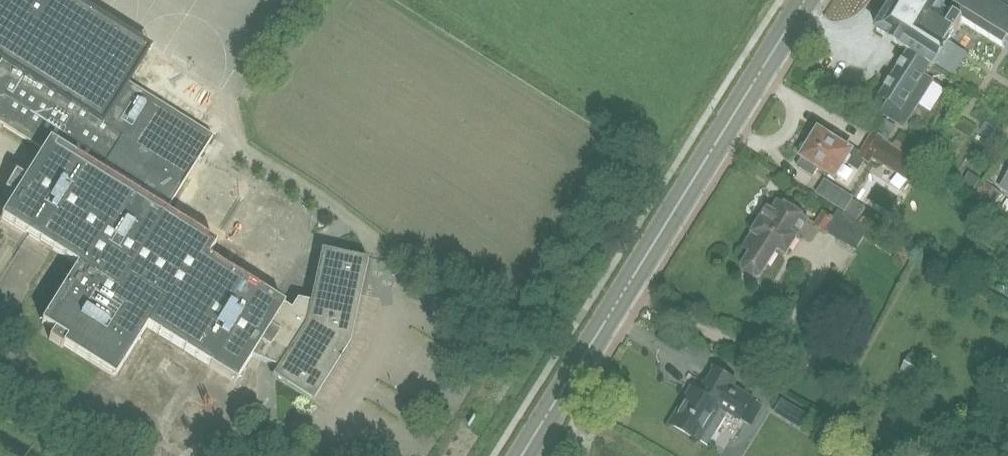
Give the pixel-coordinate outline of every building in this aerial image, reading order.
[(212,136),(126,82),(147,48),(70,0),(0,0),(0,59),(2,60),(0,63),(0,123),(30,141),(0,190),(0,235),(6,239),(10,232),(49,256),(53,250),(77,265),(41,322),(54,330),(49,339),(62,347),(64,345),(114,377),(146,326),(235,382),(259,344),(269,350),(279,333),(270,327),(283,305),(207,257),(215,244),(164,212),(212,136)] [(891,6),(892,6),(877,31),(909,51),(881,96),(889,102),(881,114),(904,127),(932,81),(923,75),(930,64),(934,66),(961,21),(1004,48),(1007,41),(1007,0),(960,0),(951,14),(928,0),(895,0),(891,6)] [(884,119),(875,133),(885,139),(888,140),(896,127),(884,119)] [(874,158),(909,179),(919,163),(883,141),(885,139),(875,133),(872,131),(857,157),(870,164),(874,158)] [(802,158),(803,159),(797,167),(812,177),(818,168),(834,178),(850,152),(840,145),(842,141),(827,132),(825,136),(818,132),(810,145),(805,145),(801,151),(803,155),(802,158)] [(946,146),(939,157),(950,163),(956,153),(946,146)] [(825,181),(816,195),(844,213),(853,200),(825,181)] [(1002,195),(985,182),(976,195),(993,207),(1002,195)] [(786,254),(808,220),(778,201),(772,212),(767,209),(761,218),(762,218),(753,234),(743,250),(751,255),(747,260),(748,260),(744,267),(744,272),(754,278),(760,277),(764,270),(777,249),(786,254)] [(813,225),(855,250),(868,229),(837,210),(833,216),(822,209),(813,225)] [(279,333),(269,350),(283,358),(278,367),(272,376),(312,400),(349,342),(366,261),(321,251),(305,323),(294,342),(279,333)] [(913,349),(900,372),(917,381),(922,372),(929,376),(932,370),(926,366),(929,359),(913,349)] [(740,420),(752,400),(732,388),(735,382),(714,370),(699,393),(692,389),(670,424),(698,441),(719,407),(740,420)] [(775,410),(787,418),(794,407),(781,399),(775,410)] [(751,401),(741,419),(752,426),(763,408),(751,401)]
